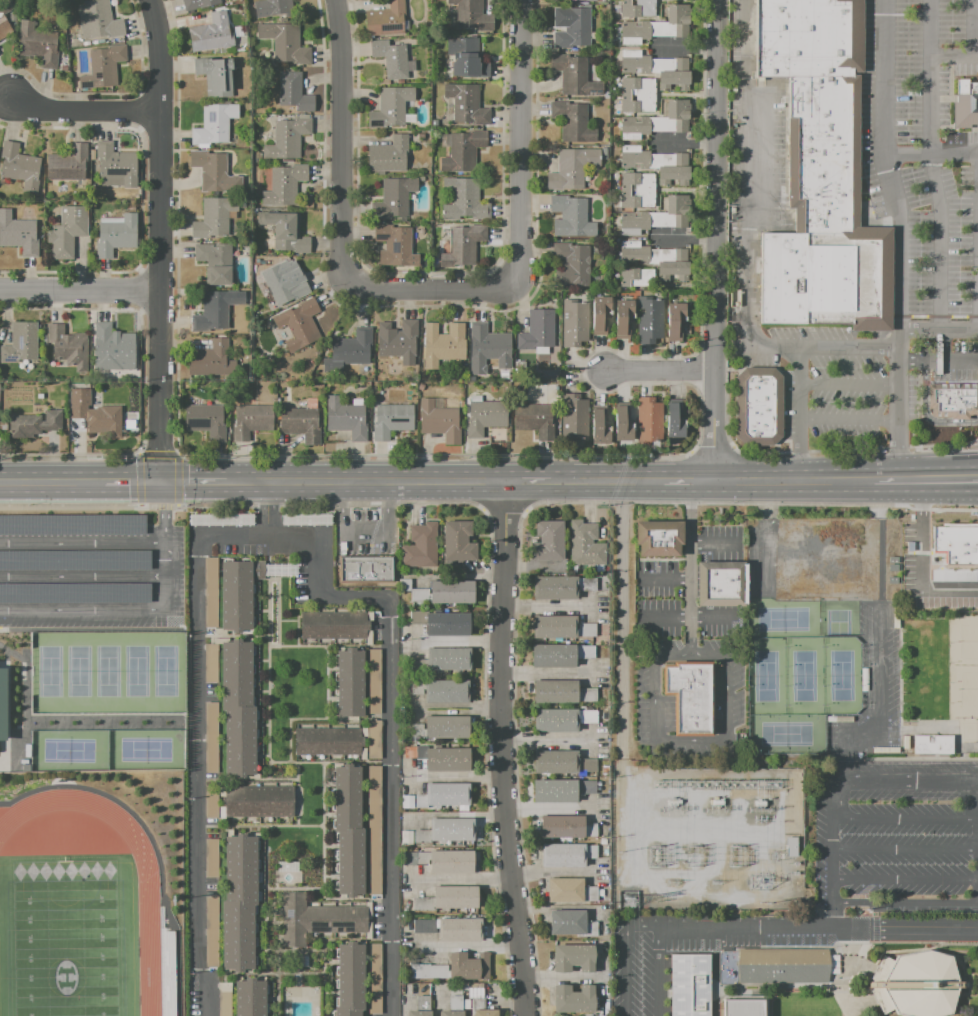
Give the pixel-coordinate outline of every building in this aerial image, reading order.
[(12,31),(0,38),(0,0),(5,0),(7,4),(9,3),(12,8),(2,14),(12,31)] [(83,1),(89,0),(108,0),(112,21),(122,19),(125,35),(107,38),(106,35),(82,39),(77,6),(83,5),(83,1)] [(185,11),(182,0),(220,0),(221,4),(200,9),(200,7),(185,11)] [(254,2),(266,0),(291,0),(293,13),(256,18),(254,2)] [(389,9),(388,0),(404,0),(406,17),(403,18),(404,33),(366,36),(365,11),(389,9)] [(447,4),(447,0),(483,0),(483,8),(482,8),(482,14),(483,14),(492,14),(492,31),(475,31),(475,28),(456,28),(456,4),(447,4)] [(654,0),(654,17),(621,17),(622,0),(654,0)] [(754,70),(754,0),(863,0),(861,72),(858,74),(858,160),(858,226),(891,227),(890,330),(850,329),(850,324),(759,323),(759,232),(793,233),(793,208),(787,208),(787,77),(763,77),(763,87),(754,86),(754,79),(750,79),(750,71),(754,70)] [(657,22),(667,22),(667,5),(690,5),(690,26),(676,26),(676,37),(657,37),(657,22)] [(553,7),(591,8),(590,46),(572,46),(572,49),(553,48),(553,32),(565,33),(566,27),(552,27),(553,7)] [(187,27),(211,24),(210,12),(226,10),(229,33),(232,33),(234,46),(191,52),(187,27)] [(20,19),(34,20),(34,30),(57,31),(56,51),(57,51),(57,70),(41,69),(41,57),(19,56),(20,19)] [(657,37),(651,37),(651,40),(641,40),(641,46),(621,45),(621,22),(657,22),(657,37)] [(257,24),(299,24),(299,48),(311,48),(311,64),(292,64),(292,61),(274,61),(274,39),(257,39),(257,24)] [(446,37),(478,38),(478,50),(478,51),(482,51),(482,59),(489,60),(489,77),(451,76),(451,59),(446,59),(446,37)] [(369,41),(397,39),(397,43),(405,43),(407,78),(386,80),(384,56),(370,57),(369,41)] [(79,76),(91,75),(89,50),(109,48),(109,45),(125,44),(127,61),(115,62),(116,86),(80,88),(79,76)] [(658,74),(621,74),(621,50),(641,50),(641,57),(650,57),(650,59),(658,59),(658,74)] [(550,55),(568,55),(568,58),(586,58),(586,81),(603,81),(603,97),(560,97),(560,72),(550,72),(550,55)] [(192,58),(209,57),(209,60),(231,59),(233,97),(206,98),(205,75),(193,75),(192,58)] [(658,59),(688,59),(689,86),(658,86),(658,74),(658,59)] [(279,71),(301,72),(301,95),(314,95),(314,112),(296,112),(296,105),(279,105),(279,71)] [(621,95),(621,78),(655,78),(655,95),(621,95)] [(956,79),(977,79),(977,125),(970,125),(970,128),(953,128),(953,95),(957,95),(956,79)] [(443,84),(479,84),(479,108),(490,108),(490,125),(471,125),(471,123),(453,123),(453,98),(443,98),(443,84)] [(379,87),(415,87),(415,101),(404,101),(404,128),(368,128),(368,112),(379,112),(379,87)] [(655,95),(655,113),(621,113),(621,95),(655,95)] [(658,117),(667,118),(667,100),(691,100),(691,133),(658,133),(658,117)] [(550,101),(567,101),(567,105),(588,105),(587,129),(596,129),(596,142),(561,142),(561,120),(550,120),(550,101)] [(192,145),(191,128),(203,128),(203,104),(237,104),(237,119),(228,119),(228,145),(192,145)] [(658,133),(650,133),(650,136),(641,136),(641,141),(620,140),(621,117),(658,117),(658,133)] [(274,120),(293,120),(293,118),(311,118),(311,134),(300,134),(300,158),(263,159),(263,145),(274,145),(274,120)] [(440,134),(450,134),(450,133),(469,133),(469,131),(486,131),(487,147),(475,147),(475,171),(453,171),(453,172),(440,172),(439,158),(449,157),(449,147),(440,147),(440,134)] [(392,134),(408,134),(408,152),(406,152),(406,171),(367,171),(368,145),(392,146),(392,134)] [(25,182),(0,177),(3,160),(0,160),(0,155),(3,140),(20,143),(18,154),(41,158),(40,167),(43,168),(38,196),(23,193),(25,182)] [(96,140),(114,141),(113,152),(138,152),(137,188),(122,188),(122,186),(99,185),(100,171),(99,171),(99,159),(96,159),(96,140)] [(71,143),(86,143),(87,143),(87,161),(84,161),(84,171),(84,174),(83,175),(83,179),(47,180),(47,154),(71,154),(71,143)] [(658,170),(620,169),(621,146),(641,146),(641,152),(658,152),(658,170)] [(557,149),(600,149),(600,167),(584,168),(584,190),(547,190),(547,174),(557,174),(557,149)] [(190,151),(209,151),(209,154),(226,154),(226,176),(231,176),(232,175),(237,175),(237,176),(242,176),(242,192),(200,192),(200,167),(189,167),(190,151)] [(658,152),(688,153),(688,182),(658,182),(658,170),(658,152)] [(271,167),(289,167),(289,165),(307,165),(307,182),(296,181),(296,206),(260,206),(261,191),(271,191),(271,167)] [(621,191),(621,174),(653,174),(653,191),(621,191)] [(382,178),(417,179),(417,192),(408,192),(407,216),(389,216),(389,219),(371,219),(371,202),(382,202),(382,178)] [(442,178),(479,178),(479,202),(490,202),(490,218),(459,217),(459,220),(441,219),(441,204),(453,204),(453,191),(442,191),(442,178)] [(653,191),(653,209),(621,208),(621,191),(653,191)] [(659,213),(666,213),(666,195),(689,196),(688,229),(659,228),(659,213)] [(549,196),(566,196),(566,199),(586,199),(586,222),(596,222),(596,238),(560,238),(560,213),(549,213),(549,196)] [(202,197),(238,198),(238,212),(227,212),(227,237),(209,236),(209,239),(191,239),(191,222),(202,222),(202,197)] [(61,225),(60,206),(88,206),(88,237),(72,237),(73,260),(52,260),(51,243),(47,243),(46,226),(61,225)] [(22,246),(0,246),(0,209),(10,209),(10,220),(11,220),(35,220),(35,239),(38,239),(38,257),(37,257),(22,257),(22,246)] [(299,213),(298,237),(310,237),(309,253),(293,253),(293,251),(273,250),(274,225),(256,225),(257,212),(299,213)] [(99,217),(123,218),(123,213),(136,213),(136,249),(112,248),(112,260),(96,260),(97,242),(99,242),(99,217)] [(659,228),(648,228),(648,232),(640,232),(640,236),(620,236),(620,213),(659,213),(659,228)] [(449,227),(467,227),(467,224),(485,225),(485,240),(474,240),(474,264),(454,264),(454,266),(452,266),(452,267),(438,267),(438,252),(449,252),(449,227)] [(374,225),(391,225),(391,228),(410,228),(411,265),(379,265),(379,250),(385,250),(385,242),(374,242),(374,225)] [(658,265),(620,265),(620,241),(640,241),(640,247),(658,247),(658,265)] [(194,243),(230,244),(230,285),(205,285),(205,262),(194,261),(194,243)] [(551,244),(568,244),(568,247),(589,246),(589,288),(561,289),(560,266),(565,266),(565,260),(552,260),(551,244)] [(658,247),(691,248),(691,283),(676,282),(676,277),(658,276),(658,265),(658,247)] [(259,274),(283,262),(294,283),(304,278),(311,292),(294,300),(293,298),(276,307),(259,274)] [(619,268),(640,268),(640,269),(653,269),(653,282),(644,282),(644,286),(619,286),(619,268)] [(191,315),(202,315),(202,291),(237,291),(237,305),(228,305),(227,332),(191,331),(191,315)] [(638,296),(645,296),(645,299),(662,299),(662,338),(655,338),(655,343),(637,343),(638,314),(643,314),(643,311),(638,311),(638,296)] [(271,318),(312,297),(320,311),(310,316),(322,338),(291,354),(284,341),(292,337),(286,326),(278,330),(271,318)] [(592,297),(611,297),(611,318),(603,318),(603,326),(609,326),(609,336),(603,336),(603,334),(592,334),(592,297)] [(562,299),(571,299),(571,302),(587,302),(587,342),(580,342),(580,347),(562,347),(562,299)] [(616,301),(633,301),(633,322),(627,322),(627,331),(631,331),(631,339),(616,339),(616,301)] [(667,303),(685,303),(685,325),(681,325),(681,341),(667,341),(667,303)] [(528,309),(554,309),(553,346),(535,346),(535,350),(515,349),(516,333),(528,333),(528,309)] [(401,320),(418,319),(418,338),(415,338),(415,365),(401,366),(401,356),(377,357),(377,322),(390,322),(390,329),(392,329),(396,329),(396,331),(401,331),(401,320)] [(11,322),(37,322),(37,360),(18,360),(18,362),(0,363),(0,346),(11,346),(11,322)] [(95,322),(111,322),(111,331),(119,331),(119,333),(134,333),(134,370),(95,369),(95,322)] [(424,322),(437,322),(437,334),(448,334),(448,323),(465,323),(464,339),(465,339),(465,359),(437,359),(437,370),(424,370),(424,322)] [(470,322),(487,322),(487,333),(510,333),(510,369),(497,369),(497,358),(473,359),(473,341),(470,341),(470,322)] [(65,324),(65,335),(73,335),(73,333),(87,333),(87,373),(76,373),(76,366),(65,366),(65,360),(53,360),(53,343),(48,343),(47,324),(65,324)] [(355,327),(371,327),(372,345),(368,345),(369,364),(332,364),(332,339),(355,339),(355,327)] [(189,349),(212,349),(212,338),(228,338),(228,356),(226,356),(226,375),(188,375),(189,349)] [(736,378),(744,369),(777,369),(784,375),(784,434),(781,438),(776,445),(746,445),(735,434),(736,378)] [(928,407),(932,407),(931,415),(951,416),(951,418),(969,418),(969,414),(977,414),(977,383),(928,383),(928,407)] [(76,389),(91,389),(91,405),(76,405),(76,389)] [(561,393),(580,393),(580,400),(587,400),(587,440),(561,440),(561,393)] [(327,395),(340,395),(340,405),(364,405),(364,419),(366,419),(367,442),(350,442),(350,430),(327,431),(327,395)] [(637,398),(637,396),(654,396),(654,402),(662,402),(662,442),(650,442),(650,444),(637,444),(637,432),(642,432),(642,429),(637,429),(637,398)] [(420,398),(433,398),(433,408),(458,408),(458,427),(460,427),(460,444),(444,444),(444,433),(420,433),(420,398)] [(667,403),(675,403),(675,399),(685,399),(685,413),(677,413),(677,418),(685,418),(685,439),(678,439),(679,446),(667,446),(667,403)] [(469,402),(507,401),(507,428),(484,428),(484,439),(467,439),(467,421),(469,421),(469,402)] [(615,407),(615,406),(623,406),(623,403),(629,403),(629,413),(625,413),(625,421),(631,421),(631,441),(615,441),(615,407)] [(514,405),(552,404),(553,440),(537,441),(537,430),(514,430),(514,405)] [(222,405),(222,424),(225,424),(224,442),(208,442),(208,431),(184,431),(185,405),(222,405)] [(235,405),(273,405),(273,431),(249,431),(249,442),(228,442),(229,424),(235,424),(235,405)] [(376,405),(412,405),(412,431),(388,431),(388,442),(373,442),(372,425),(376,425),(376,405)] [(96,409),(96,408),(101,408),(101,406),(121,406),(121,438),(109,438),(109,433),(88,433),(88,429),(86,429),(86,421),(85,421),(85,409),(96,409)] [(592,409),(599,409),(599,406),(612,407),(612,420),(607,420),(607,429),(611,429),(611,445),(591,444),(592,409)] [(280,408),(320,408),(319,445),(303,445),(303,434),(280,434),(280,408)] [(9,415),(41,415),(41,422),(44,422),(45,422),(45,410),(62,410),(62,430),(42,430),(42,434),(33,434),(33,437),(33,438),(9,438),(9,415)] [(254,514),(254,525),(188,526),(188,515),(254,514)] [(331,514),(331,525),(282,525),(282,514),(331,514)] [(148,535),(0,536),(0,517),(148,517),(148,526),(148,535)] [(606,543),(606,565),(570,565),(570,520),(582,520),(582,524),(597,524),(597,540),(592,540),(592,543),(606,543)] [(530,561),(530,543),(539,543),(539,536),(535,536),(535,521),(563,521),(563,561),(530,561)] [(425,522),(436,522),(436,567),(402,567),(402,546),(414,546),(414,541),(410,541),(410,525),(425,525),(425,522)] [(476,543),(476,560),(444,560),(444,522),(471,522),(471,536),(467,536),(467,543),(476,543)] [(680,556),(639,556),(639,545),(635,545),(635,522),(683,522),(683,545),(680,545),(680,556)] [(928,554),(944,554),(944,568),(977,568),(977,532),(928,531),(928,554)] [(153,571),(0,571),(0,552),(153,552),(153,571)] [(336,554),(391,555),(390,581),(336,580),(336,554)] [(218,627),(205,627),(205,557),(218,557),(218,627)] [(251,562),(264,561),(264,565),(297,565),(297,576),(265,576),(265,579),(251,579),(251,562)] [(251,562),(251,579),(252,630),(241,630),(241,633),(232,633),(232,629),(222,630),(221,562),(251,562)] [(697,606),(697,563),(745,562),(745,565),(746,565),(746,604),(744,604),(744,606),(700,606),(697,606)] [(577,577),(577,599),(534,599),(533,577),(577,577)] [(596,578),(596,591),(578,591),(578,578),(596,578)] [(410,579),(411,591),(399,591),(399,579),(410,579)] [(474,581),(474,603),(430,603),(430,601),(411,601),(411,589),(430,589),(430,581),(474,581)] [(153,604),(0,605),(0,585),(153,584),(153,604)] [(469,613),(469,636),(426,636),(426,624),(411,625),(411,611),(427,611),(428,614),(469,613)] [(373,612),(373,620),(370,620),(370,619),(366,619),(366,621),(369,621),(369,631),(372,631),(372,645),(366,645),(366,639),(301,639),(301,613),(367,613),(367,612),(373,612)] [(596,624),(596,636),(576,636),(576,638),(533,638),(533,616),(577,616),(576,624),(596,624)] [(255,775),(245,775),(245,778),(236,778),(236,775),(225,775),(225,710),(222,710),(221,642),(232,642),(232,639),(241,639),(241,642),(252,642),(252,707),(255,707),(255,775)] [(595,646),(594,658),(575,658),(575,667),(531,667),(532,645),(575,645),(575,646),(595,646)] [(338,651),(346,651),(346,648),(355,648),(355,651),(364,651),(363,717),(359,717),(359,720),(336,720),(336,715),(337,715),(338,651)] [(470,648),(470,670),(427,671),(412,671),(412,660),(427,660),(427,649),(470,648)] [(381,714),(368,715),(367,650),(380,650),(381,714)] [(662,695),(662,666),(673,666),(673,663),(712,662),(712,736),(674,736),(674,695),(662,695)] [(468,681),(468,702),(425,703),(425,694),(412,694),(412,682),(425,681),(468,681)] [(597,688),(597,701),(578,701),(578,703),(534,703),(534,681),(577,681),(577,688),(597,688)] [(218,772),(205,772),(205,702),(218,702),(218,772)] [(597,711),(597,723),(578,724),(578,731),(534,731),(534,710),(578,709),(578,711),(597,711)] [(468,716),(469,738),(425,739),(425,737),(410,737),(410,724),(425,724),(425,717),(468,716)] [(381,759),(368,759),(368,721),(381,721),(381,759)] [(295,755),(295,729),(361,729),(361,727),(367,727),(367,738),(364,738),(364,746),(361,746),(361,748),(366,748),(366,760),(361,760),(361,755),(295,755)] [(952,736),(952,754),(936,754),(913,754),(913,735),(952,736)] [(469,748),(469,770),(426,771),(426,759),(416,759),(416,758),(404,758),(404,747),(428,747),(428,749),(469,748)] [(596,759),(596,772),(578,771),(578,774),(534,773),(534,751),(578,752),(578,758),(596,759)] [(364,894),(355,894),(355,897),(346,897),(346,894),(338,894),(338,833),(335,833),(334,767),(343,767),(343,764),(352,764),(352,767),(360,767),(361,829),(364,829),(364,894)] [(368,766),(381,766),(381,895),(368,895),(368,766)] [(596,781),(596,794),(577,794),(577,802),(533,802),(533,780),(576,780),(576,781),(596,781)] [(469,784),(469,805),(441,805),(440,809),(434,809),(434,805),(427,805),(427,808),(415,808),(415,794),(425,794),(425,783),(469,784)] [(293,787),(293,816),(226,817),(226,806),(222,806),(222,797),(226,797),(226,787),(293,787)] [(540,838),(540,816),(584,816),(584,824),(596,824),(596,836),(584,836),(584,838),(540,838)] [(474,819),(473,841),(445,840),(445,844),(439,844),(439,841),(432,841),(432,844),(415,844),(415,830),(430,830),(430,819),(474,819)] [(257,837),(257,905),(254,905),(254,969),(242,969),(242,972),(234,972),(234,969),(222,969),(222,901),(225,901),(225,837),(237,837),(237,834),(245,834),(245,837),(257,837)] [(796,837),(785,837),(786,856),(796,856),(796,837)] [(542,866),(541,845),(585,844),(585,845),(596,845),(596,858),(585,858),(585,866),(542,866)] [(473,851),(473,873),(430,873),(430,865),(410,865),(410,859),(411,859),(411,852),(430,852),(430,851),(473,851)] [(548,902),(548,879),(583,879),(583,886),(597,886),(597,901),(583,901),(583,902),(548,902)] [(477,887),(477,908),(449,908),(449,912),(442,912),(442,908),(435,908),(435,911),(413,911),(413,898),(434,898),(434,886),(477,887)] [(282,892),(305,892),(306,906),(367,906),(367,932),(306,933),(306,947),(282,947),(282,892)] [(550,935),(550,911),(585,910),(585,922),(597,922),(597,936),(581,936),(581,935),(550,935)] [(481,919),(481,941),(438,941),(438,933),(413,933),(413,919),(438,919),(481,919)] [(164,1015),(175,1015),(173,931),(163,931),(164,1015)] [(361,1011),(361,1015),(335,1015),(335,1006),(338,1006),(338,945),(346,945),(346,942),(356,942),(356,945),(364,945),(364,1011),(361,1011)] [(368,944),(381,944),(381,1014),(368,1014),(368,944)] [(571,972),(554,972),(554,945),(594,945),(594,972),(580,972),(580,965),(571,965),(571,972)] [(827,948),(827,982),(738,982),(738,960),(738,951),(738,948),(827,948)] [(950,1014),(943,1015),(907,1015),(896,1014),(892,1009),(882,1015),(877,1004),(869,988),(868,982),(878,965),(882,956),(893,961),(896,956),(928,951),(951,957),(958,982),(962,982),(962,988),(957,988),(950,1014)] [(478,953),(489,952),(489,979),(478,979),(449,980),(449,978),(411,978),(411,964),(430,964),(430,965),(447,965),(447,970),(449,970),(449,953),(466,953),(466,959),(478,959),(478,953)] [(709,954),(709,1015),(670,1015),(670,955),(709,954)] [(265,981),(265,1015),(236,1015),(236,981),(246,981),(246,978),(255,978),(255,981),(265,981)] [(580,985),(594,985),(594,1012),(554,1012),(554,986),(571,986),(571,992),(580,992),(580,985)] [(430,1011),(430,1015),(407,1015),(407,1011),(418,1011),(417,996),(430,996),(430,1011)] [(463,1011),(463,1015),(439,1015),(439,1011),(450,1011),(450,996),(463,996),(463,1011)] [(474,1015),(471,1015),(471,999),(485,999),(485,1010),(497,1010),(497,1015),(474,1015)] [(768,1000),(768,1015),(722,1015),(722,1000),(768,1000)]
